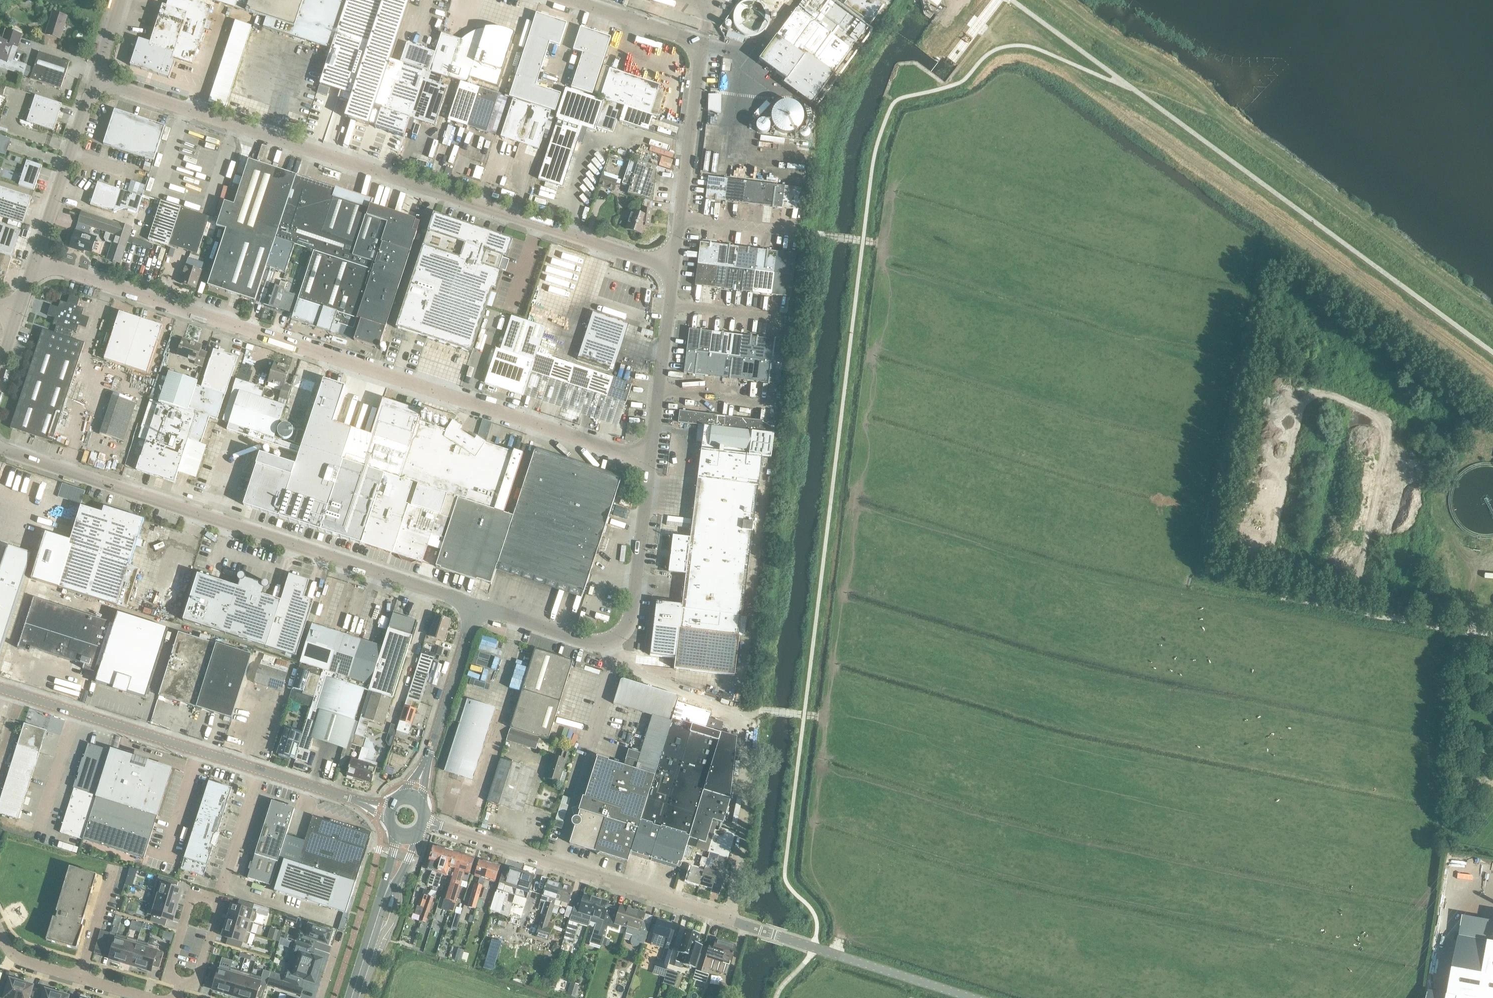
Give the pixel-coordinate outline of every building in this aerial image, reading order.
[(207,21),(212,6),(193,0),(169,0),(166,7),(163,5),(151,43),(139,40),(130,66),(170,79),(175,62),(172,61),(173,58),(193,64),(204,29),(209,30),(212,23),(207,21)] [(246,11),(249,0),(211,0),(236,8),(246,11)] [(246,11),(266,18),(263,27),(331,49),(347,0),(249,0),(246,11)] [(410,118),(426,71),(400,63),(400,62),(391,59),(410,0),(347,0),(331,49),(319,85),(340,91),(338,98),(350,102),(345,118),(369,126),(369,124),(375,126),(375,128),(404,137),(410,118)] [(734,16),(734,21),(736,27),(739,31),(743,34),(748,36),(753,37),(758,35),(763,33),(767,29),(768,26),(770,21),(770,16),(768,11),(765,7),(762,3),(757,1),(752,0),(746,1),(742,3),(738,7),(735,11),(734,16)] [(804,0),(779,34),(759,61),(787,81),(784,84),(812,104),(834,74),(852,50),(851,50),(870,24),(870,25),(883,6),(874,0),(804,0)] [(53,13),(49,24),(64,28),(67,17),(53,13)] [(536,14),(529,36),(544,41),(552,19),(536,14)] [(552,19),(544,41),(550,43),(560,46),(567,24),(552,19)] [(225,108),(252,27),(236,21),(209,103),(225,108)] [(64,28),(49,24),(46,35),(60,39),(64,28)] [(442,34),(435,53),(429,72),(442,76),(461,82),(467,84),(470,78),(498,87),(515,34),(497,28),(493,28),(489,28),(484,29),(480,30),(476,31),(472,33),(469,35),(465,38),(462,40),(442,34)] [(581,28),(573,50),(583,53),(589,55),(596,33),(581,28)] [(1,60),(0,63),(0,68),(24,75),(27,66),(13,61),(17,47),(18,47),(21,37),(11,33),(10,32),(8,31),(5,32),(4,35),(5,36),(4,38),(0,40),(0,60),(1,60)] [(596,33),(589,55),(604,60),(611,38),(596,33)] [(529,36),(524,50),(545,57),(550,43),(544,41),(529,36)] [(292,41),(290,46),(309,53),(311,47),(292,41)] [(400,62),(400,63),(426,71),(429,72),(435,53),(407,44),(400,62)] [(524,50),(520,65),(541,71),(545,57),(524,50)] [(31,78),(31,79),(61,89),(70,63),(39,53),(34,68),(31,78)] [(583,53),(577,71),(598,78),(604,60),(589,55),(583,53)] [(520,65),(515,79),(536,86),(541,71),(520,65)] [(600,99),(624,107),(650,115),(660,85),(610,69),(600,99)] [(442,76),(429,72),(426,71),(410,118),(435,126),(447,88),(439,86),(442,76)] [(577,71),(571,88),(592,95),(598,78),(577,71)] [(515,79),(509,97),(555,112),(561,94),(536,86),(515,79)] [(448,120),(467,126),(475,101),(477,102),(477,100),(478,101),(482,89),(461,82),(448,120)] [(475,101),(467,126),(486,133),(499,95),(482,89),(478,101),(477,100),(477,102),(475,101)] [(538,179),(563,188),(583,127),(595,131),(604,102),(565,89),(556,118),(558,119),(538,179)] [(36,96),(30,115),(26,113),(22,126),(34,130),(35,125),(54,131),(62,105),(36,96)] [(500,137),(520,143),(532,105),(517,101),(513,99),(500,137)] [(772,112),(771,117),(772,122),(774,126),(777,130),(782,132),(787,133),(792,132),(796,130),(800,126),(802,122),(803,117),(802,112),(800,108),(796,104),(792,102),(787,101),(782,102),(777,104),(774,108),(772,112)] [(532,105),(520,143),(538,150),(551,112),(532,105)] [(653,116),(650,115),(624,107),(620,122),(648,131),(653,116)] [(104,144),(154,161),(165,127),(115,110),(104,144)] [(627,194),(646,200),(653,202),(657,167),(638,161),(638,162),(631,159),(623,184),(630,186),(627,194)] [(19,186),(34,191),(42,166),(27,161),(19,186)] [(266,267),(276,239),(297,176),(249,161),(234,205),(225,202),(219,220),(217,227),(226,230),(208,286),(255,302),(266,267)] [(443,180),(449,182),(453,169),(447,167),(443,180)] [(473,178),(480,180),(484,170),(477,167),(473,178)] [(297,175),(297,176),(276,239),(289,243),(310,179),(297,175)] [(602,176),(598,186),(613,191),(617,181),(602,176)] [(705,199),(725,201),(728,179),(708,177),(705,199)] [(416,221),(417,220),(373,206),(375,200),(310,179),(289,243),(295,245),(314,251),(291,320),(338,335),(342,325),(354,329),(357,319),(361,320),(354,341),(379,349),(420,223),(416,221)] [(725,201),(744,204),(747,182),(728,179),(725,201)] [(744,204),(764,206),(766,184),(747,182),(744,204)] [(98,183),(90,206),(113,213),(125,209),(137,213),(142,198),(98,183)] [(764,206),(782,208),(785,186),(766,184),(764,206)] [(785,186),(782,208),(801,211),(804,189),(785,186)] [(23,224),(32,198),(0,187),(0,216),(23,224)] [(653,202),(646,200),(643,209),(642,214),(632,211),(626,229),(642,234),(644,226),(650,227),(653,202)] [(161,202),(148,240),(168,247),(169,245),(181,208),(161,202)] [(181,208),(169,245),(197,254),(206,227),(209,217),(181,208)] [(107,259),(120,264),(126,248),(132,228),(119,224),(82,211),(78,223),(106,232),(115,235),(112,244),(107,259)] [(500,272),(500,273),(498,272),(503,257),(505,257),(505,258),(507,259),(513,240),(511,239),(510,243),(501,240),(502,238),(440,217),(439,220),(434,218),(436,214),(433,214),(395,328),(472,353),(493,289),(494,290),(494,291),(496,291),(502,272),(500,272)] [(209,217),(206,227),(215,230),(217,227),(219,220),(209,217)] [(12,257),(21,231),(0,224),(0,253),(12,257)] [(76,230),(70,248),(78,251),(79,249),(91,253),(96,240),(84,236),(85,233),(76,230)] [(109,243),(112,244),(115,235),(106,232),(105,235),(105,236),(109,242),(109,243)] [(285,274),(295,245),(289,243),(276,239),(266,267),(285,274)] [(700,243),(697,264),(717,267),(720,245),(700,243)] [(717,267),(728,268),(736,269),(739,247),(720,245),(717,267)] [(736,269),(740,269),(756,271),(758,250),(739,247),(736,269)] [(756,271),(774,274),(777,252),(758,250),(756,271)] [(777,252),(774,274),(793,276),(796,254),(777,252)] [(4,284),(12,257),(0,253),(0,283),(4,284)] [(695,286),(714,288),(717,267),(697,264),(695,286)] [(181,284),(196,289),(202,272),(194,269),(195,266),(190,265),(189,268),(186,267),(181,284)] [(714,288),(725,289),(728,268),(717,267),(714,288)] [(725,289),(737,291),(740,269),(736,269),(728,268),(725,289)] [(737,291),(753,293),(756,271),(740,269),(737,291)] [(753,293),(772,295),(774,274),(756,271),(753,293)] [(774,274),(772,295),(791,297),(793,276),(774,274)] [(265,305),(278,309),(287,283),(281,281),(279,288),(271,285),(265,305)] [(43,330),(10,429),(52,442),(85,343),(71,339),(73,331),(76,332),(79,326),(86,328),(90,318),(82,316),(84,309),(77,307),(80,299),(70,296),(67,304),(61,302),(58,308),(51,306),(47,316),(55,318),(53,325),(56,326),(54,333),(43,330)] [(104,360),(147,374),(163,327),(120,313),(104,360)] [(578,360),(608,370),(623,323),(593,313),(578,360)] [(711,332),(709,332),(689,329),(687,351),(709,354),(711,332)] [(711,332),(709,354),(726,356),(728,334),(711,332)] [(727,356),(740,358),(743,336),(728,334),(726,356),(727,356)] [(743,358),(761,360),(764,361),(767,339),(743,336),(740,358),(743,358)] [(195,364),(200,366),(203,367),(207,353),(200,351),(202,346),(183,339),(178,355),(196,361),(195,364)] [(531,339),(525,359),(534,362),(537,353),(541,343),(531,339)] [(767,339),(764,361),(783,363),(785,341),(767,339)] [(188,411),(198,414),(209,418),(209,417),(217,420),(238,357),(214,349),(201,387),(196,385),(188,411)] [(523,396),(531,372),(534,362),(525,359),(496,349),(485,384),(523,396)] [(684,373),(706,376),(709,354),(687,351),(684,373)] [(531,372),(550,378),(556,359),(537,353),(534,362),(531,372)] [(706,376),(724,378),(727,356),(726,356),(709,354),(706,376)] [(743,358),(740,358),(727,356),(724,378),(741,380),(743,358)] [(741,380),(758,382),(761,360),(743,358),(741,380)] [(550,378),(569,385),(575,366),(556,359),(550,378)] [(764,361),(761,360),(758,382),(780,385),(783,363),(764,361)] [(279,398),(286,400),(291,387),(284,384),(289,370),(288,367),(276,363),(274,365),(268,382),(283,387),(279,398)] [(569,385),(588,391),(594,372),(575,366),(569,385)] [(588,391),(607,397),(613,378),(594,372),(588,391)] [(160,401),(159,401),(188,411),(196,385),(198,382),(169,373),(160,401)] [(613,378),(607,397),(626,403),(632,384),(613,378)] [(279,517),(361,544),(384,474),(413,484),(458,498),(504,513),(523,454),(514,451),(513,453),(485,444),(486,443),(477,437),(475,440),(460,430),(462,427),(453,421),(446,431),(418,422),(421,412),(403,406),(384,399),(372,436),(333,423),(345,387),(323,380),(301,447),(274,438),(229,423),(227,430),(299,453),(295,466),(260,455),(243,506),(279,517)] [(233,389),(222,421),(229,423),(274,438),(285,406),(233,389)] [(198,414),(188,411),(159,401),(159,402),(140,460),(137,470),(153,476),(153,475),(174,482),(188,440),(189,440),(198,414)] [(298,404),(288,401),(283,417),(293,420),(298,404)] [(692,412),(680,411),(679,423),(691,424),(692,412)] [(701,413),(692,412),(691,424),(698,425),(699,420),(701,420),(701,415),(701,413)] [(701,420),(699,420),(698,425),(708,426),(710,415),(701,413),(701,415),(701,420)] [(719,416),(710,415),(708,426),(716,427),(717,422),(719,422),(719,417),(718,417),(719,416)] [(717,422),(716,427),(726,429),(727,417),(719,416),(718,417),(719,417),(719,422),(717,422)] [(736,418),(727,417),(726,429),(734,430),(735,424),(737,425),(737,419),(736,419),(736,418)] [(737,425),(735,424),(734,430),(747,431),(748,419),(736,418),(736,419),(737,419),(737,425)] [(760,421),(748,419),(747,431),(758,433),(758,427),(760,428),(761,422),(760,422),(760,421)] [(479,437),(488,443),(494,423),(484,420),(479,437)] [(760,428),(758,427),(758,433),(774,435),(775,423),(760,421),(760,422),(761,422),(760,428)] [(716,427),(708,426),(698,425),(697,435),(703,436),(690,539),(674,537),(669,572),(686,574),(682,605),(656,602),(650,655),(675,659),(674,669),(735,676),(740,636),(739,636),(741,616),(742,616),(762,457),(771,458),(773,445),(774,435),(758,433),(747,431),(734,430),(726,429),(716,427)] [(513,516),(504,513),(458,498),(445,539),(436,566),(491,584),(497,566),(584,594),(621,479),(535,451),(513,516)] [(1489,463),(1483,462),(1477,463),(1471,465),(1465,468),(1460,472),(1456,476),(1452,482),(1450,488),(1448,494),(1448,500),(1449,507),(1451,513),(1454,518),(1457,524),(1462,528),(1467,531),(1473,534),(1480,535),(1486,536),(1492,535),(1492,534),(1492,463),(1489,463)] [(406,505),(413,484),(384,474),(361,544),(364,545),(364,544),(393,554),(409,505),(406,505)] [(445,539),(458,498),(413,484),(406,505),(409,505),(393,554),(422,563),(431,534),(445,539)] [(59,588),(126,609),(139,569),(129,566),(144,520),(105,508),(103,513),(81,507),(69,546),(72,547),(59,588)] [(7,547),(0,569),(0,655),(31,555),(30,554),(30,556),(8,549),(8,547),(7,547)] [(309,582),(295,578),(289,576),(281,602),(263,596),(265,590),(266,591),(267,590),(268,590),(269,590),(269,589),(270,588),(270,587),(270,586),(270,585),(270,584),(269,584),(269,583),(268,583),(268,582),(267,582),(266,582),(265,582),(264,582),(263,583),(262,584),(258,583),(258,581),(250,578),(250,580),(246,579),(246,578),(245,577),(245,576),(244,575),(243,575),(243,574),(242,574),(240,574),(240,575),(239,575),(238,576),(238,577),(237,578),(237,579),(238,579),(238,580),(238,581),(239,581),(239,582),(240,582),(238,588),(198,575),(183,621),(295,656),(313,602),(304,599),(309,582)] [(25,593),(39,597),(44,583),(30,579),(25,593)] [(78,594),(63,590),(59,602),(74,607),(78,594)] [(25,593),(21,607),(35,611),(39,597),(25,593)] [(96,613),(99,601),(78,594),(74,607),(96,613)] [(56,614),(70,619),(74,607),(59,602),(56,614)] [(35,611),(21,607),(17,620),(31,624),(35,611)] [(96,613),(74,607),(70,619),(92,626),(96,613)] [(111,623),(109,627),(97,666),(100,667),(98,673),(99,673),(97,680),(116,686),(116,688),(126,691),(126,690),(145,696),(148,689),(149,689),(168,629),(118,613),(114,624),(111,623)] [(56,614),(52,627),(67,631),(70,619),(56,614)] [(389,629),(383,647),(369,691),(373,692),(392,698),(393,698),(412,637),(417,621),(393,614),(389,629)] [(424,643),(435,646),(437,639),(444,641),(446,634),(444,634),(446,629),(447,629),(450,620),(436,616),(430,637),(426,635),(424,643)] [(70,619),(67,631),(88,638),(92,626),(70,619)] [(13,634),(27,638),(31,624),(17,620),(13,634)] [(328,672),(340,633),(312,624),(300,662),(307,665),(323,670),(321,676),(333,680),(335,674),(328,672)] [(52,627),(48,639),(63,644),(67,631),(52,627)] [(84,650),(88,638),(67,631),(63,644),(84,650)] [(159,696),(197,708),(217,644),(179,632),(159,696)] [(348,685),(362,640),(340,633),(328,672),(335,674),(333,680),(348,685)] [(13,634),(8,647),(22,652),(27,638),(13,634)] [(63,644),(48,639),(44,652),(59,656),(63,644)] [(369,691),(383,647),(362,640),(348,685),(364,690),(369,691)] [(84,650),(63,644),(59,656),(80,663),(84,650)] [(217,644),(197,708),(232,719),(252,655),(217,644)] [(437,646),(434,654),(441,656),(443,648),(437,646)] [(22,652),(8,647),(4,662),(18,666),(22,652)] [(522,732),(538,737),(548,740),(573,661),(535,649),(510,728),(522,732)] [(44,652),(40,664),(55,669),(59,656),(44,652)] [(422,654),(414,678),(427,682),(430,675),(429,675),(434,658),(428,656),(422,654)] [(59,656),(55,669),(76,675),(80,663),(59,656)] [(255,683),(268,687),(275,664),(262,660),(260,665),(255,683)] [(275,664),(268,687),(282,691),(287,673),(288,668),(275,664)] [(323,670),(307,665),(307,666),(300,664),(293,688),(304,692),(303,694),(315,698),(321,676),(323,670)] [(72,690),(76,675),(55,669),(50,684),(72,690)] [(355,720),(364,690),(348,685),(333,680),(321,676),(315,698),(304,732),(300,744),(295,759),(308,763),(310,755),(309,754),(322,710),(355,720)] [(414,678),(407,699),(420,703),(427,682),(414,678)] [(614,704),(653,715),(641,753),(629,750),(624,766),(609,761),(609,760),(598,756),(585,797),(583,796),(579,811),(573,812),(575,817),(573,819),(572,822),(573,825),(575,827),(570,844),(596,852),(597,855),(600,853),(628,862),(631,852),(632,852),(639,828),(660,758),(667,735),(673,719),(678,703),(679,699),(679,697),(677,695),(624,679),(622,679),(620,681),(614,704)] [(358,725),(367,728),(370,720),(383,725),(392,698),(373,692),(365,716),(362,714),(359,723),(358,725)] [(420,703),(407,699),(400,721),(395,737),(407,740),(416,710),(418,711),(420,703)] [(473,780),(495,713),(496,709),(467,700),(445,771),(473,780)] [(678,703),(673,719),(692,725),(706,729),(709,719),(711,713),(678,703)] [(706,729),(721,733),(721,734),(722,733),(725,723),(710,718),(706,729)] [(692,725),(673,719),(667,735),(660,758),(639,828),(632,852),(678,866),(678,865),(681,866),(684,857),(687,845),(694,847),(704,851),(710,852),(716,832),(714,831),(717,821),(724,823),(730,801),(737,738),(722,733),(721,734),(706,729),(692,725)] [(356,734),(358,725),(359,723),(356,722),(345,757),(348,758),(352,744),(356,734)] [(24,723),(17,746),(40,753),(47,731),(24,723)] [(364,737),(367,728),(358,725),(356,734),(364,737)] [(295,743),(300,744),(304,732),(287,727),(278,754),(279,754),(279,757),(288,759),(289,757),(290,758),(295,743)] [(519,742),(535,747),(538,737),(522,732),(519,742)] [(352,744),(364,748),(367,738),(364,737),(356,734),(352,744)] [(391,747),(395,736),(388,734),(386,741),(388,746),(391,747)] [(364,748),(368,749),(359,779),(372,783),(378,763),(373,762),(376,752),(374,749),(373,748),(374,746),(373,744),(370,743),(371,742),(369,739),(367,738),(364,748)] [(88,744),(74,788),(97,795),(111,751),(88,744)] [(17,746),(10,768),(33,775),(40,753),(17,746)] [(346,775),(359,779),(368,749),(364,748),(361,756),(361,755),(359,761),(351,759),(346,775)] [(111,751),(97,795),(158,815),(172,770),(111,751)] [(546,777),(559,782),(566,761),(567,761),(569,752),(564,751),(562,758),(553,755),(546,777)] [(488,801),(511,809),(522,812),(536,770),(501,759),(488,801)] [(386,772),(383,779),(391,781),(394,769),(386,767),(384,772),(386,772)] [(10,768),(0,801),(0,813),(19,819),(33,775),(10,768)] [(209,781),(194,829),(214,836),(218,832),(232,789),(209,781)] [(74,788),(60,833),(83,840),(97,795),(74,788)] [(97,795),(83,840),(144,859),(158,815),(97,795)] [(272,801),(255,855),(278,862),(295,808),(272,801)] [(298,864),(284,860),(274,891),(346,914),(371,833),(359,829),(358,831),(313,816),(298,864)] [(562,829),(564,822),(556,820),(554,826),(562,829)] [(211,845),(214,836),(194,829),(181,869),(204,877),(214,846),(211,845)] [(719,832),(716,832),(710,852),(700,885),(712,889),(714,883),(722,886),(725,876),(710,871),(714,860),(718,862),(720,856),(730,859),(737,835),(720,829),(719,832)] [(79,848),(60,842),(58,848),(77,854),(78,851),(79,848)] [(427,885),(432,886),(444,848),(441,847),(440,846),(437,845),(435,846),(434,845),(427,869),(432,870),(427,885)] [(690,859),(694,847),(687,845),(684,857),(690,859)] [(441,874),(447,875),(449,868),(454,851),(453,851),(452,850),(449,849),(447,849),(444,848),(432,886),(437,888),(441,874)] [(445,900),(450,902),(464,855),(461,853),(460,852),(457,851),(455,852),(454,851),(449,868),(447,875),(452,877),(445,900)] [(687,881),(700,885),(710,852),(704,851),(700,864),(701,864),(699,870),(691,867),(687,881)] [(278,862),(255,855),(248,878),(271,885),(278,862)] [(464,855),(450,902),(452,902),(449,910),(453,911),(458,893),(458,892),(462,880),(464,872),(469,874),(474,858),(473,857),(471,856),(469,855),(467,856),(464,855)] [(483,887),(490,862),(487,862),(486,860),(483,859),(482,860),(480,859),(475,876),(480,877),(478,884),(475,883),(468,907),(475,909),(476,907),(479,897),(481,891),(482,887),(483,887)] [(493,864),(490,862),(483,887),(482,887),(481,891),(482,892),(480,897),(484,899),(490,880),(495,882),(500,866),(499,865),(498,864),(495,863),(493,864)] [(97,875),(70,867),(57,912),(58,913),(56,918),(54,918),(47,941),(77,950),(84,927),(82,926),(85,916),(84,916),(83,919),(80,919),(93,875),(97,876),(96,878),(97,875)] [(130,868),(125,885),(129,886),(132,887),(137,870),(130,868)] [(509,886),(517,888),(522,872),(510,869),(503,890),(508,891),(509,886)] [(522,872),(517,888),(515,894),(527,898),(534,876),(522,872)] [(164,878),(159,894),(179,901),(182,890),(177,888),(179,882),(164,878)] [(554,905),(555,900),(556,899),(560,884),(547,880),(540,901),(547,903),(540,925),(536,937),(549,941),(552,929),(547,927),(548,922),(551,912),(554,905)] [(560,884),(556,899),(555,900),(569,904),(574,888),(560,884)] [(427,897),(431,890),(425,888),(423,895),(427,897)] [(151,904),(176,911),(179,901),(159,894),(154,893),(151,904)] [(424,910),(424,909),(428,897),(427,897),(423,895),(421,895),(418,906),(416,914),(422,916),(424,910)] [(571,915),(590,921),(597,898),(584,895),(583,899),(577,897),(573,909),(571,915)] [(480,897),(479,897),(476,907),(481,909),(484,899),(480,897)] [(597,898),(590,921),(597,923),(590,944),(601,948),(608,926),(613,908),(608,907),(609,902),(597,898)] [(232,905),(229,916),(249,922),(254,923),(257,912),(253,911),(254,905),(239,900),(238,906),(232,905)] [(173,922),(176,911),(151,904),(148,914),(152,916),(151,922),(165,926),(167,920),(173,922)] [(560,907),(554,905),(551,912),(557,914),(560,907)] [(619,910),(613,908),(608,926),(618,930),(620,925),(627,927),(626,933),(633,910),(620,906),(619,910)] [(571,915),(573,909),(567,907),(564,917),(570,919),(571,915)] [(429,911),(424,910),(422,916),(421,919),(426,920),(429,911)] [(645,914),(633,910),(626,933),(633,935),(631,941),(631,942),(631,944),(632,945),(633,946),(635,947),(636,946),(637,946),(639,945),(639,944),(640,943),(644,945),(650,924),(642,922),(645,914)] [(226,926),(246,932),(249,922),(229,916),(226,926)] [(1463,916),(1460,937),(1492,943),(1492,921),(1463,916)] [(666,970),(672,951),(667,950),(673,931),(670,930),(672,925),(658,920),(656,926),(653,925),(647,943),(653,945),(654,943),(665,947),(661,960),(657,959),(655,966),(666,970)] [(304,923),(302,931),(298,930),(295,941),(311,946),(313,940),(327,944),(331,931),(304,923)] [(251,933),(246,932),(226,926),(223,937),(228,938),(226,944),(241,949),(243,943),(248,944),(251,933)] [(697,943),(700,934),(686,929),(678,952),(686,955),(683,964),(694,968),(701,949),(695,947),(696,944),(697,943)] [(111,954),(109,959),(120,963),(128,937),(111,932),(105,952),(111,954)] [(120,963),(131,966),(137,945),(138,941),(128,937),(120,963)] [(1460,937),(1449,995),(1429,992),(1428,997),(1492,997),(1492,943),(1460,937)] [(714,948),(709,947),(709,949),(704,947),(693,979),(706,983),(709,974),(706,973),(710,959),(729,965),(735,945),(716,939),(714,948)] [(484,968),(493,971),(501,942),(492,940),(484,968)] [(138,941),(137,945),(131,966),(141,969),(147,948),(148,944),(138,941)] [(323,959),(312,955),(311,956),(308,955),(311,948),(294,943),(290,955),(294,956),(292,963),(319,971),(323,959)] [(148,944),(147,948),(141,969),(152,972),(153,966),(159,968),(164,953),(158,951),(159,947),(148,944)] [(560,946),(556,944),(552,950),(556,953),(560,946)] [(464,951),(458,949),(455,960),(461,962),(464,951)] [(290,970),(286,969),(282,981),(299,986),(301,979),(304,980),(315,984),(319,971),(292,963),(290,970)] [(213,990),(224,993),(230,973),(213,968),(208,983),(214,985),(213,990)] [(231,968),(230,973),(224,993),(234,996),(241,971),(231,968)] [(241,971),(234,996),(239,997),(245,997),(250,979),(252,974),(241,971)] [(250,979),(245,997),(256,997),(257,997),(259,997),(263,997),(267,984),(261,982),(263,978),(252,974),(250,979)] [(544,978),(540,989),(547,991),(550,980),(544,978)] [(552,978),(549,986),(555,988),(558,980),(552,978)] [(22,982),(10,979),(8,984),(2,983),(0,990),(0,997),(17,997),(22,982)] [(269,979),(268,985),(279,988),(281,982),(269,979)] [(38,993),(32,991),(34,986),(22,982),(17,997),(37,997),(38,993)] [(38,993),(37,997),(56,997),(57,993),(46,989),(44,995),(38,993)]
